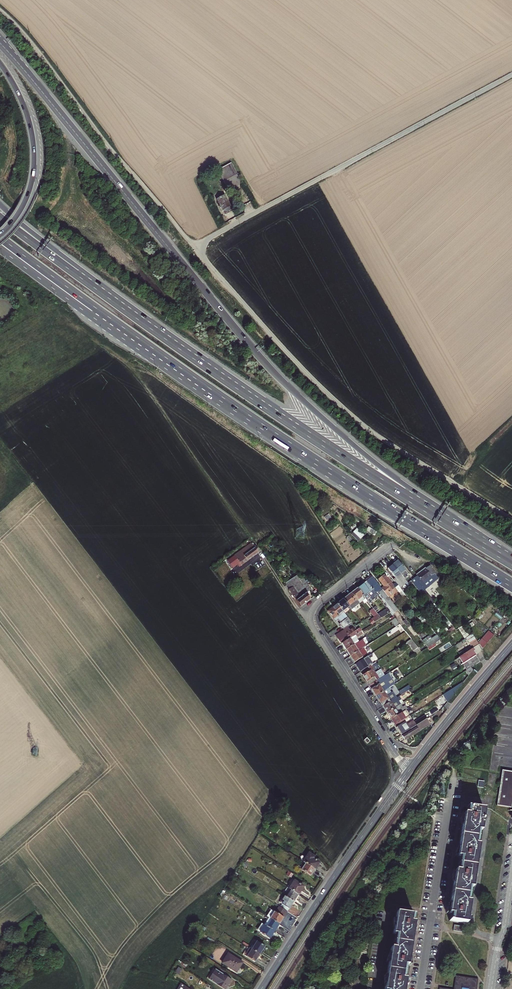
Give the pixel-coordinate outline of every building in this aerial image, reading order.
[(218,170),(227,188),(235,190),(240,184),(241,184),(236,175),(237,174),(231,163),(218,170)] [(229,207),(230,207),(224,196),(217,200),(222,210),(224,209),(229,207)] [(352,534),(359,541),(365,535),(358,527),(352,534)] [(255,548),(251,543),(227,561),(231,566),(255,548)] [(242,565),(258,553),(255,548),(231,566),(233,568),(238,565),(240,563),(241,564),(242,565)] [(403,577),(408,574),(405,571),(398,561),(393,565),(403,577)] [(393,565),(388,568),(396,578),(393,580),(396,583),(400,588),(407,583),(403,577),(393,565)] [(430,565),(426,568),(417,575),(417,576),(415,578),(424,589),(438,578),(432,568),(430,565)] [(224,577),(233,589),(239,585),(229,573),(224,577)] [(396,591),(402,597),(405,594),(400,588),(396,583),(393,585),(384,574),(378,580),(384,587),(381,589),(388,598),(396,591)] [(289,590),(300,607),(310,600),(306,593),(309,591),(310,592),(311,589),(303,578),(299,578),(297,575),(286,583),(290,589),(289,590)] [(375,593),(378,591),(394,612),(398,610),(388,598),(381,589),(372,577),(366,581),(373,590),(375,593)] [(415,578),(411,581),(430,605),(434,602),(424,589),(415,578)] [(365,599),(367,601),(370,600),(369,598),(370,597),(368,594),(373,590),(366,581),(357,588),(365,599)] [(362,601),(365,599),(357,588),(351,593),(359,603),(362,601)] [(354,608),(359,603),(351,593),(343,599),(349,607),(351,610),(354,608)] [(337,604),(343,611),(349,607),(343,599),(337,604)] [(339,624),(343,629),(352,623),(343,611),(337,604),(328,611),(336,621),(338,620),(340,623),(339,624)] [(369,611),(374,617),(371,619),(374,623),(381,618),(378,615),(375,611),(373,608),(369,611)] [(381,618),(390,612),(387,608),(378,615),(381,618)] [(391,621),(396,627),(400,624),(395,618),(392,620),(391,621)] [(439,623),(434,627),(438,632),(443,628),(439,623)] [(401,632),(404,630),(400,624),(396,627),(386,633),(388,636),(399,629),(401,632)] [(337,637),(341,643),(350,638),(355,635),(362,631),(360,628),(354,632),(353,631),(351,632),(349,630),(337,637)] [(341,633),(337,636),(337,637),(349,630),(348,628),(341,633)] [(478,643),(482,649),(487,643),(494,635),(489,631),(478,643)] [(422,640),(427,648),(440,640),(435,632),(422,640)] [(472,634),(466,638),(473,649),(473,648),(479,645),(472,634)] [(350,638),(354,645),(359,641),(357,638),(355,635),(350,638)] [(350,638),(342,644),(346,650),(354,645),(350,638)] [(346,650),(350,656),(363,648),(366,646),(362,639),(359,641),(354,645),(346,650)] [(411,648),(416,645),(411,639),(407,642),(406,642),(411,648)] [(350,656),(354,663),(367,654),(363,648),(350,656)] [(473,649),(459,658),(463,664),(476,656),(473,652),(474,651),(473,648),(473,649)] [(355,664),(360,672),(371,665),(372,664),(368,656),(355,664)] [(463,664),(467,670),(471,667),(480,662),(476,656),(463,664)] [(375,672),(371,665),(360,672),(364,678),(375,672)] [(364,678),(369,686),(385,676),(381,669),(375,673),(375,672),(364,678)] [(385,676),(369,686),(376,696),(383,692),(388,688),(391,687),(394,684),(393,682),(382,689),(379,685),(390,677),(389,675),(392,673),(391,672),(385,676)] [(443,695),(447,702),(463,683),(463,682),(443,695)] [(383,692),(376,696),(383,707),(396,698),(399,696),(401,695),(400,693),(395,695),(388,699),(383,692)] [(387,713),(401,704),(399,701),(401,699),(399,696),(396,698),(383,707),(387,713)] [(387,713),(391,719),(405,710),(407,709),(405,705),(402,707),(401,704),(387,713)] [(391,719),(395,726),(404,720),(409,717),(407,714),(408,714),(405,710),(391,719)] [(395,726),(401,735),(416,725),(420,723),(417,718),(408,725),(404,720),(395,726)] [(417,726),(402,736),(404,740),(430,724),(426,719),(420,723),(416,725),(417,726)] [(502,771),(497,806),(509,808),(511,808),(511,811),(511,772),(502,771)] [(456,870),(454,870),(447,912),(450,913),(449,920),(465,923),(466,916),(468,905),(469,901),(467,901),(466,901),(468,887),(469,887),(471,887),(472,883),(474,872),(475,860),(477,849),(478,844),(476,844),(474,844),(476,830),(478,831),(480,831),(481,827),(482,816),(484,809),(467,806),(466,813),(463,813),(456,856),(459,857),(456,870)] [(303,862),(315,869),(319,863),(313,859),(314,857),(309,853),(303,862)] [(303,862),(299,868),(311,876),(312,873),(315,869),(303,862)] [(289,889),(299,895),(304,887),(295,881),(289,889)] [(299,895),(289,889),(287,887),(285,891),(288,893),(285,897),(294,902),(299,895)] [(287,911),(294,902),(285,897),(285,896),(281,902),(282,904),(280,907),(287,911)] [(268,917),(279,924),(288,912),(287,911),(280,907),(279,906),(275,912),(271,910),(267,916),(268,917)] [(405,980),(402,979),(405,965),(407,966),(413,923),(412,923),(413,916),(396,913),(395,920),(393,931),(393,935),(395,935),(396,935),(394,949),(393,949),(390,948),(390,952),(388,963),(386,977),(384,987),(384,988),(403,988),(405,980)] [(277,927),(279,924),(268,917),(263,924),(275,932),(277,927)] [(260,932),(270,939),(273,935),(274,933),(275,932),(263,924),(262,923),(260,927),(262,929),(260,932)] [(250,948),(260,955),(265,947),(257,942),(254,946),(252,944),(250,948)] [(243,954),(255,962),(258,958),(260,955),(250,948),(246,953),(244,952),(243,954)] [(223,963),(237,972),(242,963),(228,954),(223,963)] [(209,980),(216,970),(213,968),(207,978),(209,980)] [(232,980),(216,970),(209,980),(224,988),(226,988),(228,986),(232,980)] [(455,975),(454,987),(454,988),(476,988),(477,978),(455,975)]
